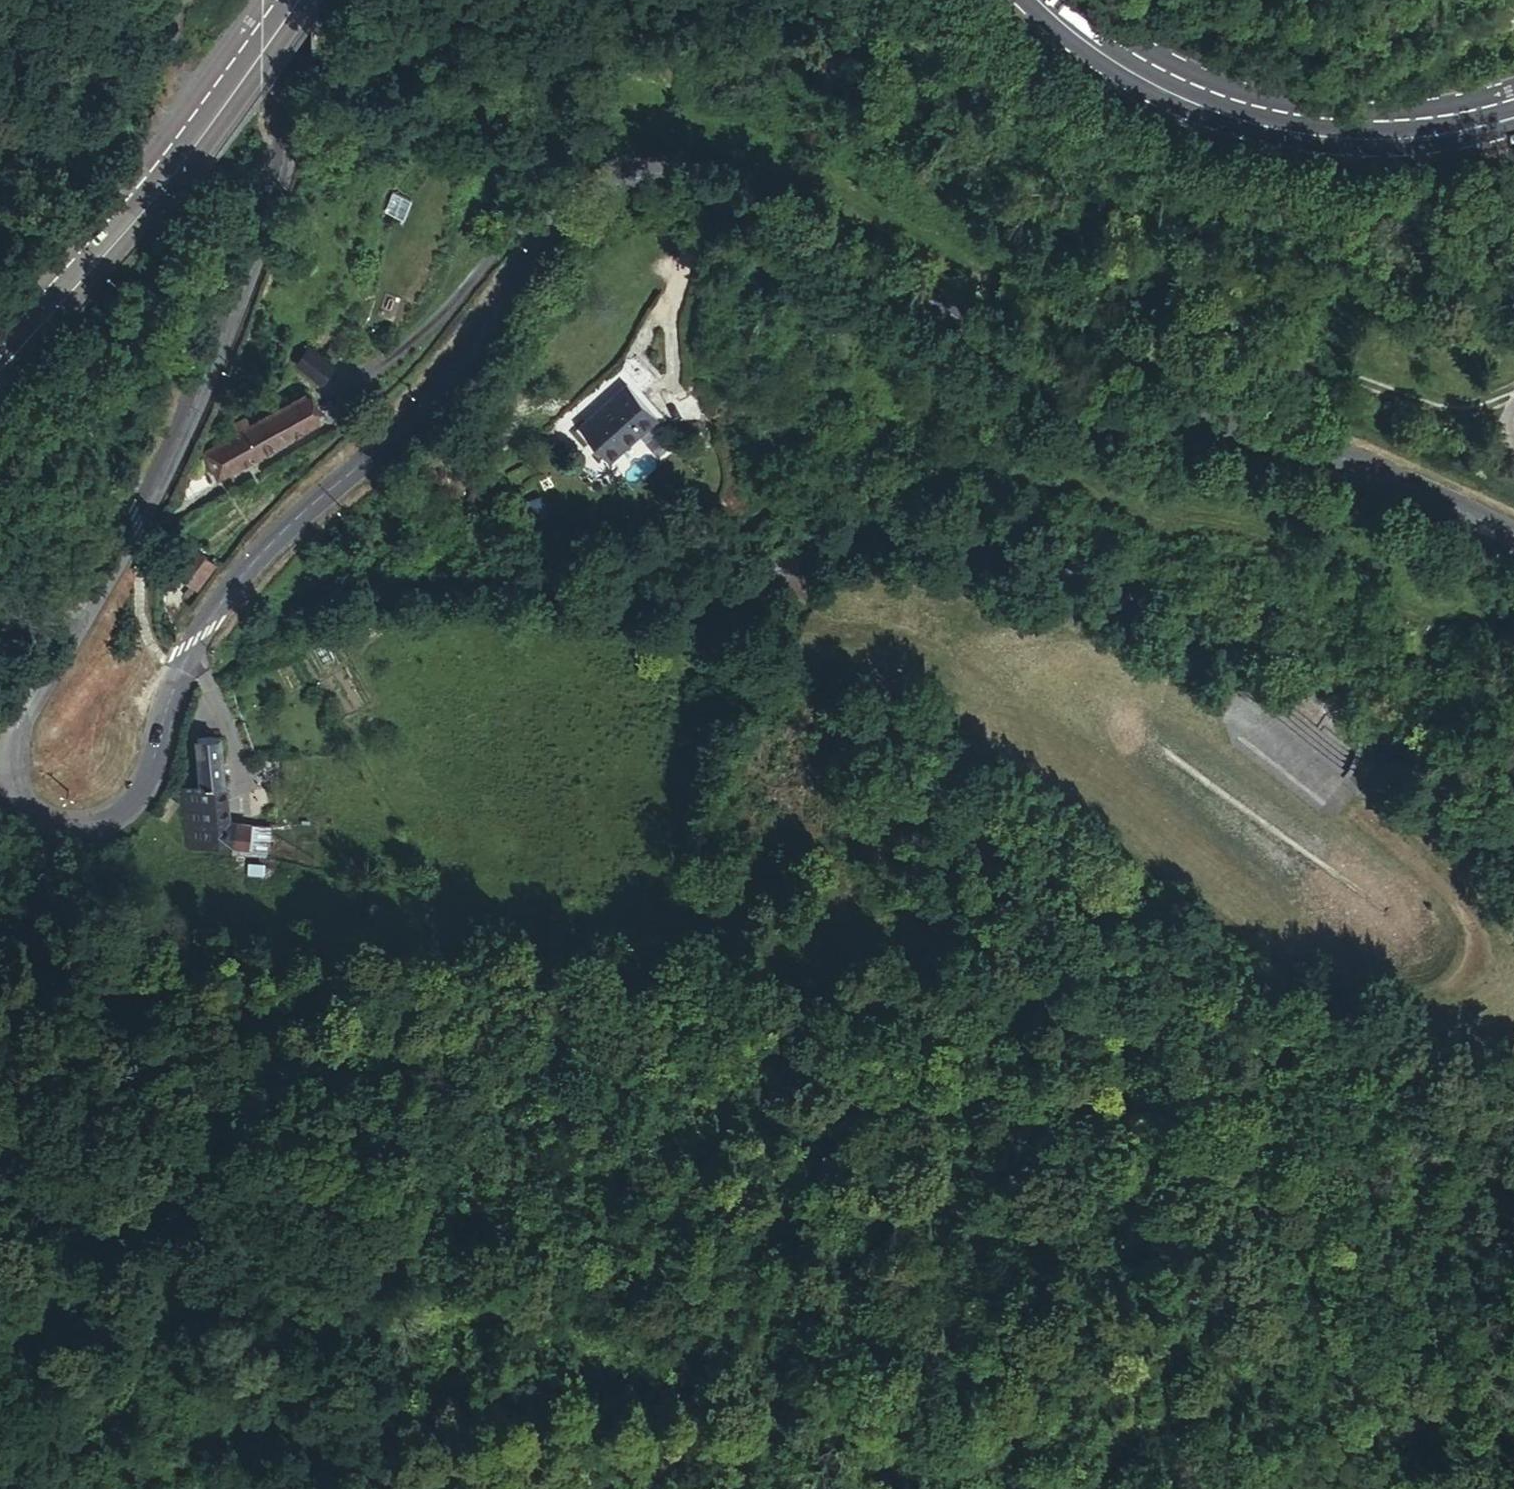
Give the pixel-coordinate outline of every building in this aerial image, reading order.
[(220,251),(215,265),(225,269),(230,256),(220,251)] [(335,346),(323,359),(329,363),(340,350),(335,346)] [(325,365),(307,351),(298,362),(317,375),(325,365)] [(622,410),(591,378),(544,423),(576,455),(622,410)] [(204,451),(218,477),(319,418),(317,414),(338,401),(326,380),(250,425),(246,418),(229,427),(233,434),(204,451)] [(193,547),(174,570),(194,586),(213,563),(193,547)] [(189,849),(273,842),(271,817),(228,821),(222,760),(220,735),(199,736),(203,786),(184,788),(189,849)]
